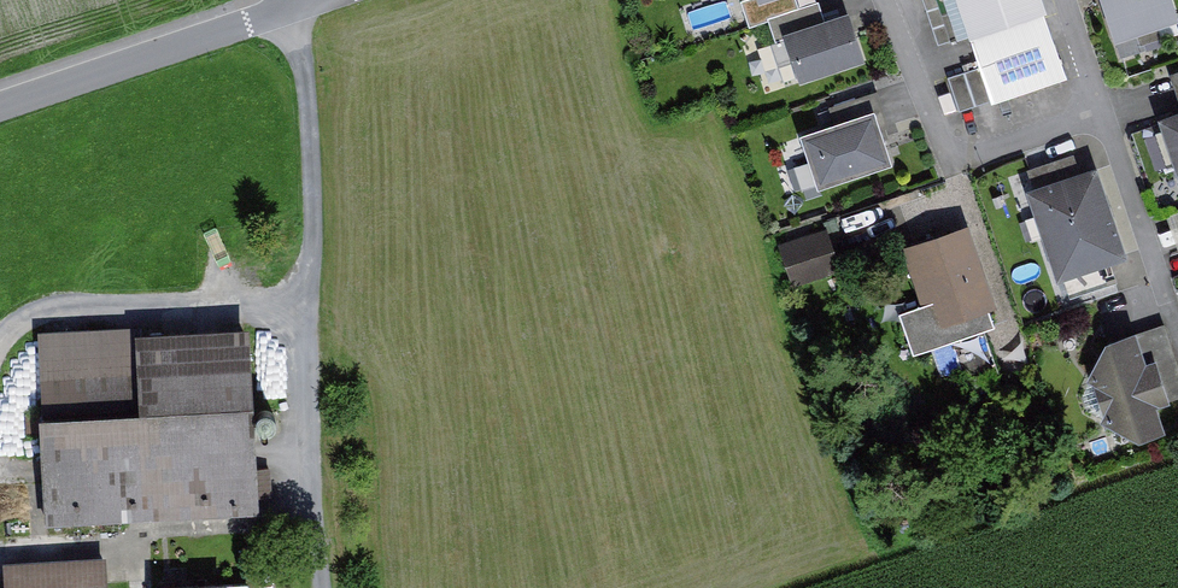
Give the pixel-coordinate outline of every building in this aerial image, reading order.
[(738,3),(745,24),(767,18),(796,7),(794,0),(746,0),(738,3)] [(796,7),(767,18),(774,39),(785,36),(824,23),(820,12),(816,0),(796,7)] [(948,46),(978,36),(989,66),(955,78),(969,114),(1075,76),(1048,0),(932,0),(948,46)] [(1128,47),(1177,29),(1177,0),(1111,0),(1128,47)] [(859,57),(846,16),(824,23),(785,36),(799,77),(859,57)] [(895,163),(875,107),(801,133),(821,189),(895,163)] [(1166,112),(1177,145),(1177,108),(1166,112)] [(1161,168),(1176,162),(1159,121),(1144,128),(1161,168)] [(1100,160),(1034,184),(1067,274),(1132,251),(1100,160)] [(924,306),(903,313),(917,353),(998,325),(992,308),(1000,305),(972,223),(904,247),(924,306)] [(828,228),(779,245),(793,287),(843,270),(828,228)] [(260,506),(247,328),(39,344),(52,522),(260,506)] [(1142,331),(1111,342),(1098,370),(1118,427),(1143,439),(1176,427),(1168,405),(1177,401),(1162,357),(1153,361),(1142,331)] [(11,562),(13,587),(109,587),(106,555),(11,562)]
